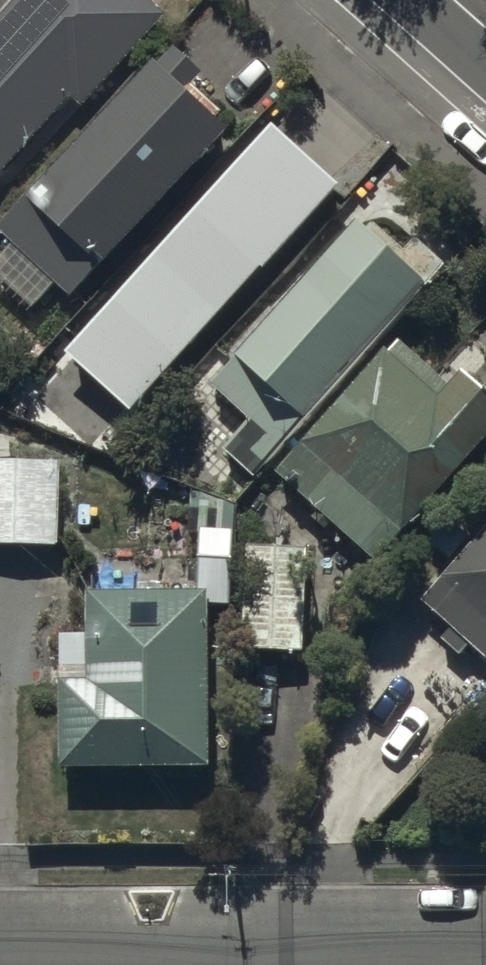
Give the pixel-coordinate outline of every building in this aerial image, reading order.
[(154,0),(8,0),(0,9),(0,173),(71,96),(81,105),(166,12),(154,0)] [(163,71),(7,238),(20,250),(0,272),(0,285),(31,314),(58,286),(75,302),(232,137),(192,99),(207,83),(180,57),(165,73),(163,71)] [(345,193),(277,134),(72,360),(137,416),(345,193)] [(431,295),(361,232),(217,395),(284,453),(431,295)] [(404,345),(286,480),(383,566),(485,448),(485,402),(463,382),(454,391),(404,345)] [(62,549),(63,470),(0,470),(0,548),(62,549)] [(428,612),(453,635),(446,641),(464,659),(471,651),(485,665),(485,548),(428,612)] [(249,557),(250,657),(310,657),(309,556),(249,557)] [(69,778),(215,775),(211,603),(91,606),(93,688),(67,689),(69,778)]
